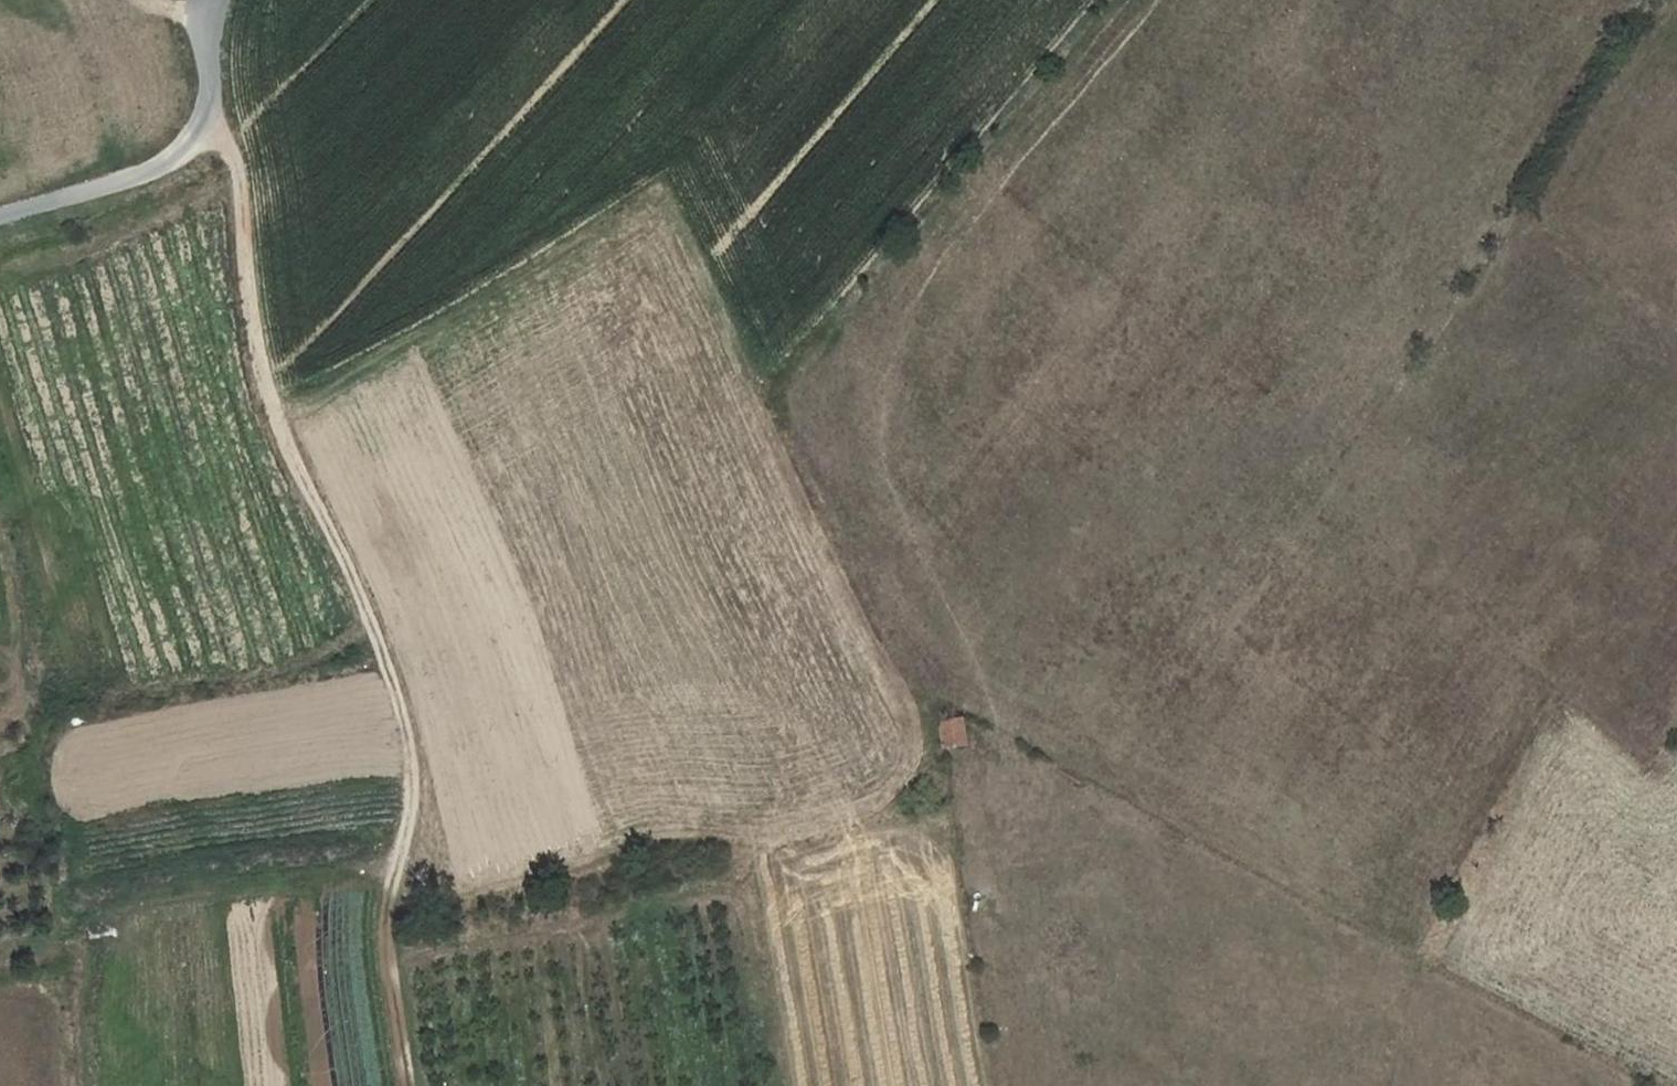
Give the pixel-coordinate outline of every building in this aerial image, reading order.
[(960,720),(936,724),(941,751),(965,747),(960,720)]
